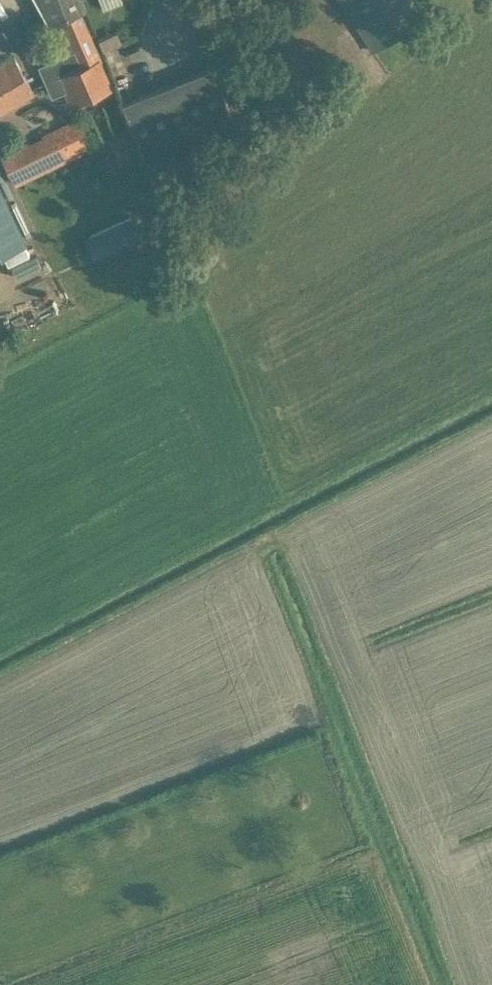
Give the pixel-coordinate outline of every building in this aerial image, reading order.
[(51,24),(87,8),(84,0),(41,0),(51,24)] [(355,24),(371,48),(375,45),(377,48),(426,14),(416,0),(343,0),(358,22),(355,24)] [(82,66),(58,77),(65,91),(71,106),(114,87),(100,58),(88,30),(80,12),(62,21),(70,39),(74,49),(82,66)] [(98,36),(105,50),(123,41),(117,28),(98,36)] [(0,62),(0,112),(35,92),(13,54),(0,62)] [(123,101),(145,157),(234,122),(212,66),(123,101)] [(28,140),(1,153),(16,184),(84,151),(82,147),(95,141),(83,116),(70,122),(69,119),(42,133),(44,136),(33,141),(29,143),(28,140)] [(25,241),(0,188),(0,253),(25,241)] [(89,236),(98,255),(139,237),(130,218),(89,236)] [(36,311),(10,324),(15,335),(61,313),(54,299),(35,308),(36,311)]
